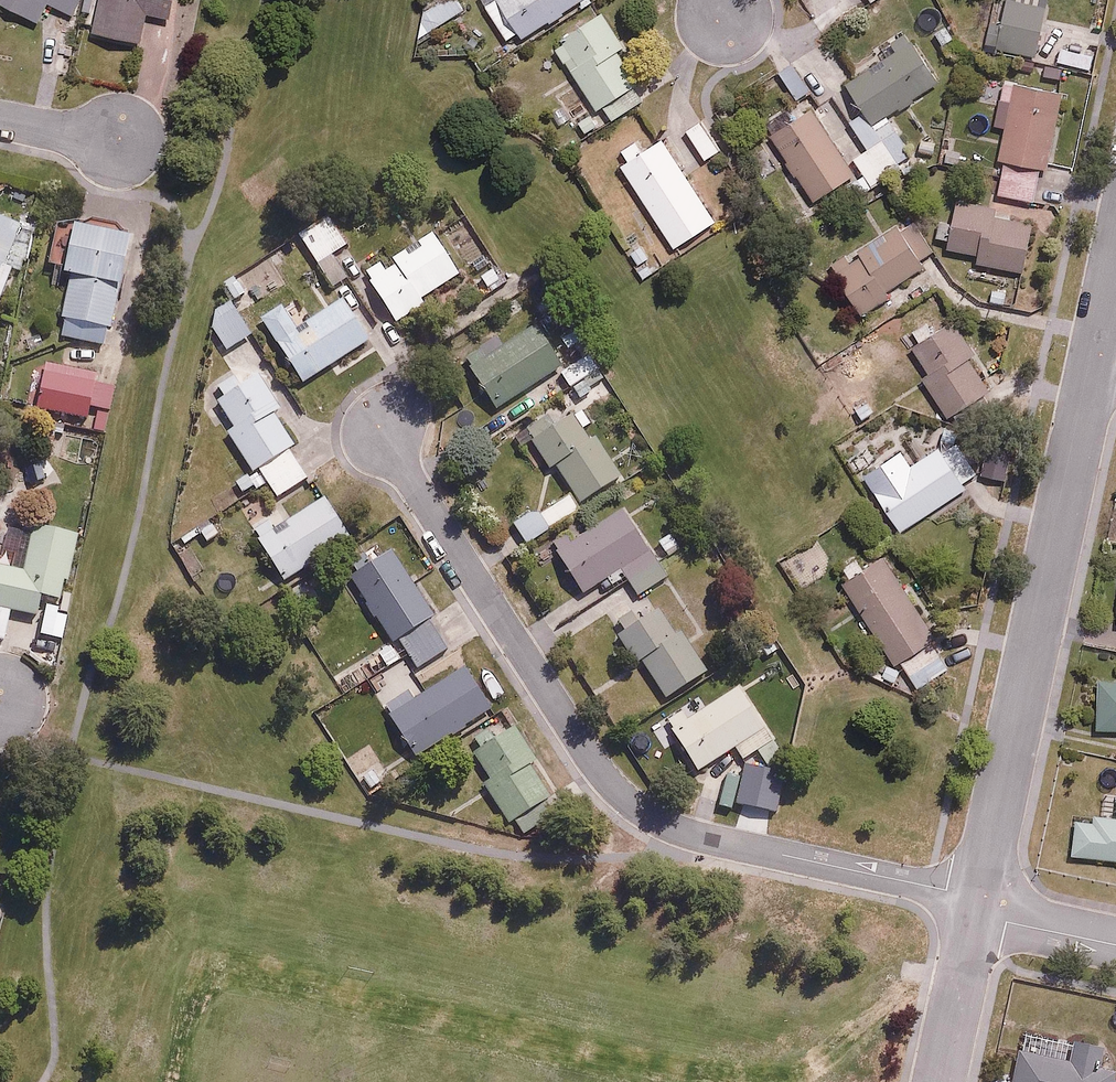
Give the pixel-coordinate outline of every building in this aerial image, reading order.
[(39,20),(50,0),(72,12),(79,0),(4,0),(39,20)] [(96,30),(138,39),(144,12),(171,18),(175,0),(103,0),(96,30)] [(451,0),(424,0),(421,41),(449,43),(451,0)] [(484,3),(512,44),(576,0),(488,0),(484,3)] [(844,0),(808,0),(822,19),(846,2),(844,0)] [(1052,0),(998,0),(988,43),(1089,68),(1098,30),(1047,18),(1052,0)] [(604,108),(613,122),(651,95),(620,50),(627,45),(600,6),(550,41),(599,111),(604,108)] [(941,80),(908,28),(880,45),(886,55),(847,80),(851,86),(832,97),(864,148),(852,156),(868,182),(914,153),(889,113),(941,80)] [(1011,82),(1000,162),(1004,162),(1000,192),(1037,197),(1041,167),(1051,168),(1062,89),(1011,82)] [(854,173),(811,101),(764,129),(806,201),(854,173)] [(720,149),(701,119),(685,130),(704,159),(720,149)] [(643,146),(637,137),(619,147),(625,157),(620,160),(672,247),(715,222),(662,134),(643,146)] [(997,205),(941,199),(937,235),(950,237),(948,248),(980,252),(979,264),(1026,269),(1032,218),(996,214),(997,205)] [(295,230),(337,286),(350,276),(334,254),(350,242),(324,208),(295,230)] [(33,227),(0,212),(0,301),(33,227)] [(937,248),(912,212),(831,269),(861,312),(927,265),(922,258),(937,248)] [(75,231),(57,227),(51,256),(68,260),(52,333),(108,345),(133,233),(77,220),(75,231)] [(424,296),(463,269),(433,227),(366,273),(399,320),(427,300),(424,296)] [(283,300),(260,314),(304,382),(374,336),(345,291),(297,322),(283,300)] [(253,332),(231,302),(206,320),(228,350),(253,332)] [(570,387),(599,369),(581,340),(559,353),(538,319),(467,363),(496,410),(560,371),(570,387)] [(953,321),(910,351),(931,381),(925,385),(946,416),(990,385),(970,356),(976,353),(953,321)] [(310,474),(290,442),(309,431),(263,357),(219,384),(227,397),(221,401),(238,429),(227,435),(248,469),(255,464),(274,496),(310,474)] [(45,360),(33,403),(90,419),(94,406),(110,410),(118,380),(45,360)] [(596,433),(588,438),(582,428),(590,422),(572,395),(521,430),(547,468),(556,463),(582,501),(623,472),(596,433)] [(947,447),(942,438),(874,487),(906,531),(973,483),(969,477),(989,463),(967,433),(947,447)] [(282,507),(252,527),(287,581),(354,537),(326,494),(289,518),(282,507)] [(638,593),(667,574),(620,504),(554,549),(585,594),(604,581),(611,592),(629,580),(638,593)] [(550,523),(536,505),(513,523),(527,542),(550,523)] [(680,519),(656,537),(670,557),(694,539),(680,519)] [(7,639),(14,606),(39,612),(43,592),(63,596),(78,533),(34,523),(24,567),(0,561),(0,638),(7,639)] [(388,535),(343,562),(392,642),(399,638),(416,667),(454,645),(388,535)] [(888,556),(842,584),(893,666),(900,662),(914,686),(954,662),(888,556)] [(655,603),(614,628),(635,662),(643,657),(666,695),(708,670),(683,630),(675,634),(655,603)] [(398,659),(387,642),(334,676),(345,694),(398,659)] [(401,672),(375,689),(417,755),(493,705),(466,663),(416,696),(401,672)] [(744,758),(774,738),(737,682),(671,725),(699,768),(735,744),(744,758)] [(1098,729),(1115,729),(1115,682),(1099,682),(1098,729)] [(483,785),(506,821),(513,817),(524,832),(554,812),(544,796),(556,788),(514,724),(471,752),(490,780),(483,785)] [(1095,815),(1095,822),(1076,820),(1073,854),(1115,857),(1115,817),(1095,815)] [(1081,1042),(1025,1030),(1015,1081),(1115,1081),(1115,1067),(1077,1059),(1081,1042)]
